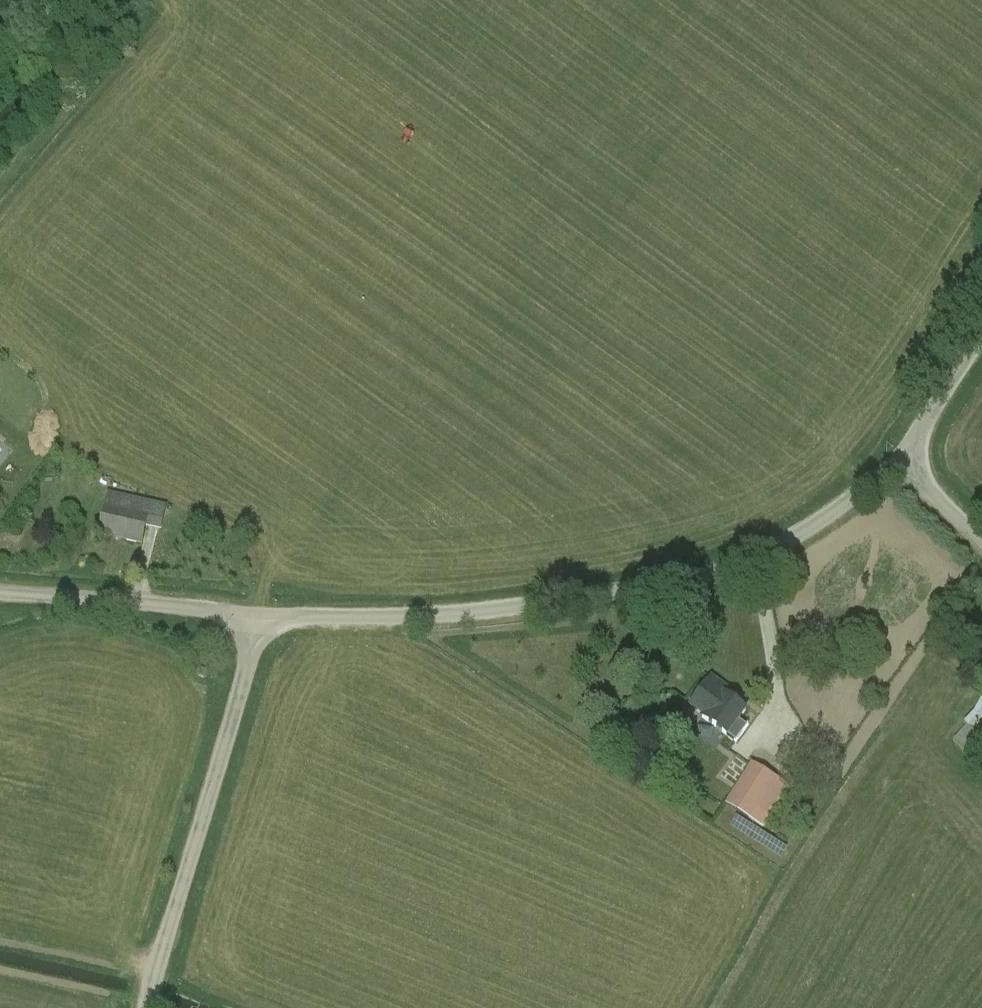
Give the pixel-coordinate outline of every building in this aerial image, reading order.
[(99,535),(141,544),(147,517),(105,507),(99,535)] [(710,677),(690,704),(689,705),(701,714),(701,716),(725,735),(726,734),(733,740),(738,739),(745,729),(744,724),(737,719),(745,709),(726,696),(730,691),(710,677)] [(966,725),(953,740),(965,751),(978,736),(968,727),(978,715),(981,708),(981,700),(980,699),(974,711),(963,723),(966,725)] [(751,763),(725,804),(762,828),(789,787),(751,763)]
